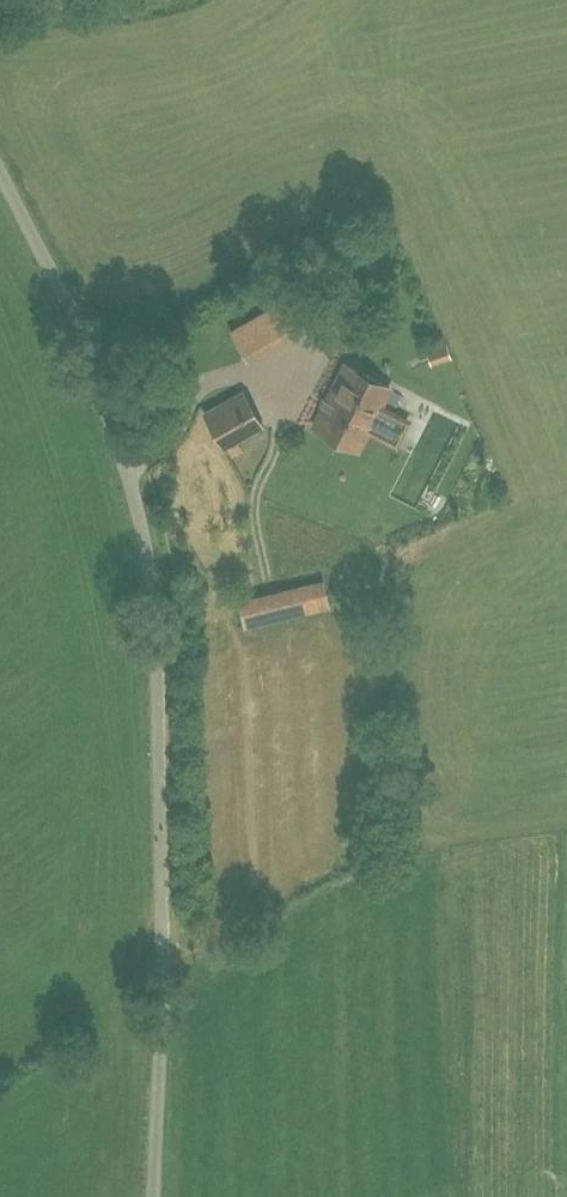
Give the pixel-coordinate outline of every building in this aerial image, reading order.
[(248,362),(269,350),(251,318),(230,329),(248,362)] [(348,367),(318,427),(356,446),(366,428),(362,426),(373,405),(377,407),(387,387),(348,367)] [(207,417),(224,447),(262,426),(245,396),(207,417)] [(246,626),(329,606),(323,580),(240,600),(246,626)]
